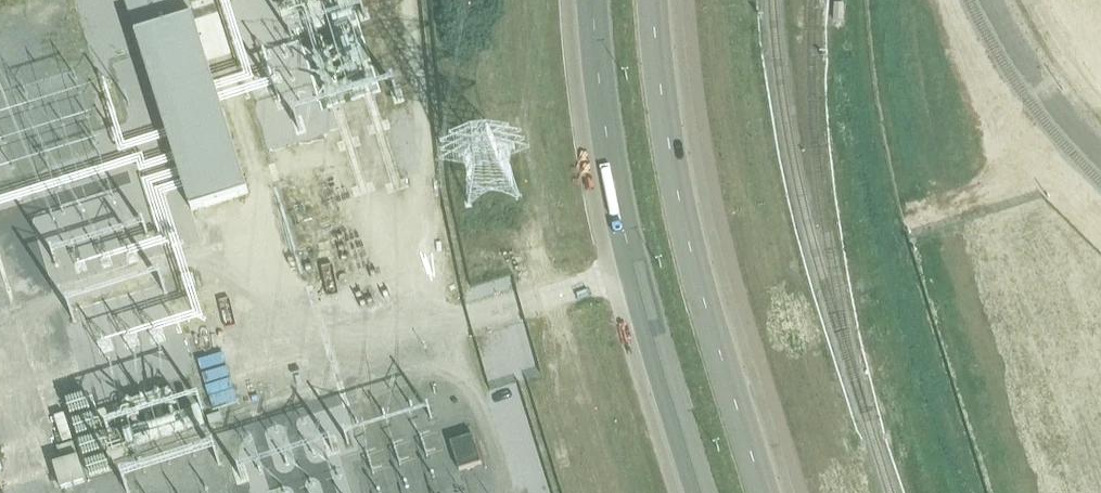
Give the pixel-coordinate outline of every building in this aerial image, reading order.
[(834,2),(833,20),(844,20),(845,2),(834,2)] [(202,403),(227,397),(219,365),(193,372),(202,403)] [(473,435),(451,442),(459,470),(482,463),(473,435)] [(46,468),(53,492),(78,486),(71,461),(46,468)]
